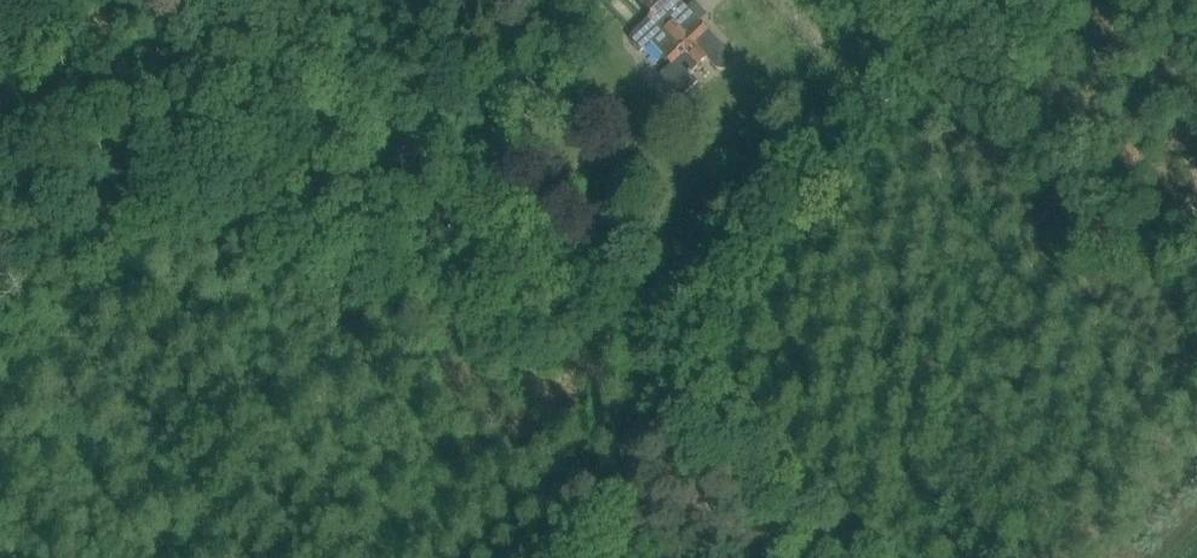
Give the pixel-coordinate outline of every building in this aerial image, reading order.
[(689,73),(691,75),(694,72),(693,71),(708,57),(714,63),(727,51),(702,24),(711,15),(698,0),(697,0),(690,6),(685,0),(647,0),(642,5),(659,23),(645,35),(672,64),(666,70),(678,83),(689,73)]
